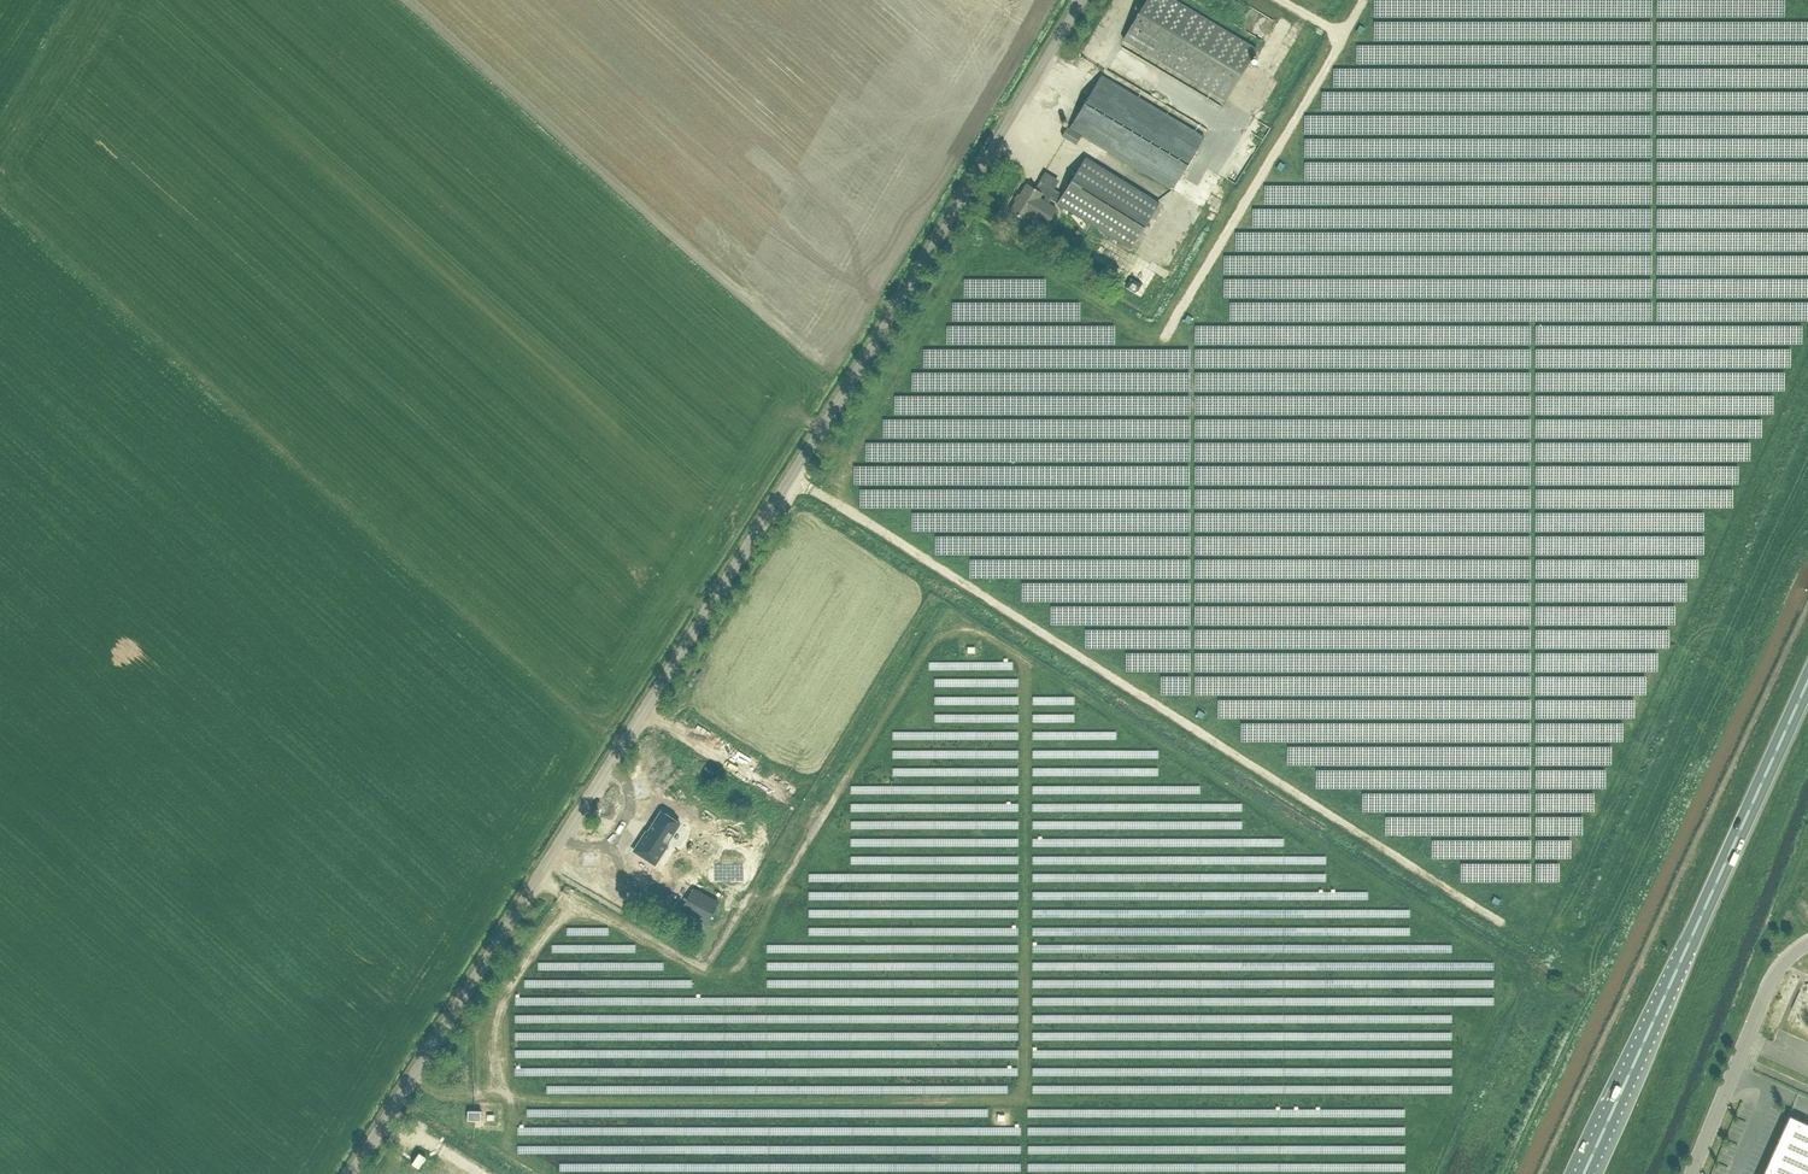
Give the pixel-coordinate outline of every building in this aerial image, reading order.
[(1176,0),(1146,0),(1123,38),(1225,99),(1256,48),(1176,0)] [(1204,136),(1101,75),(1070,128),(1172,189),(1204,136)] [(1081,136),(1066,127),(1061,136),(1076,145),(1081,136)] [(1159,202),(1086,157),(1063,194),(1055,189),(1060,181),(1045,172),(1036,187),(1034,187),(1027,183),(1011,210),(1025,219),(1029,213),(1046,224),(1056,208),(1048,203),(1051,198),(1057,202),(1057,203),(1131,248),(1159,202)] [(646,831),(634,850),(655,863),(667,844),(666,843),(679,822),(661,810),(648,831),(646,831)] [(634,883),(645,866),(607,841),(594,862),(612,874),(614,870),(634,883)] [(1789,1115),(1762,1173),(1807,1173),(1807,1124),(1789,1115)] [(411,1157),(411,1167),(425,1167),(425,1157),(411,1157)]
